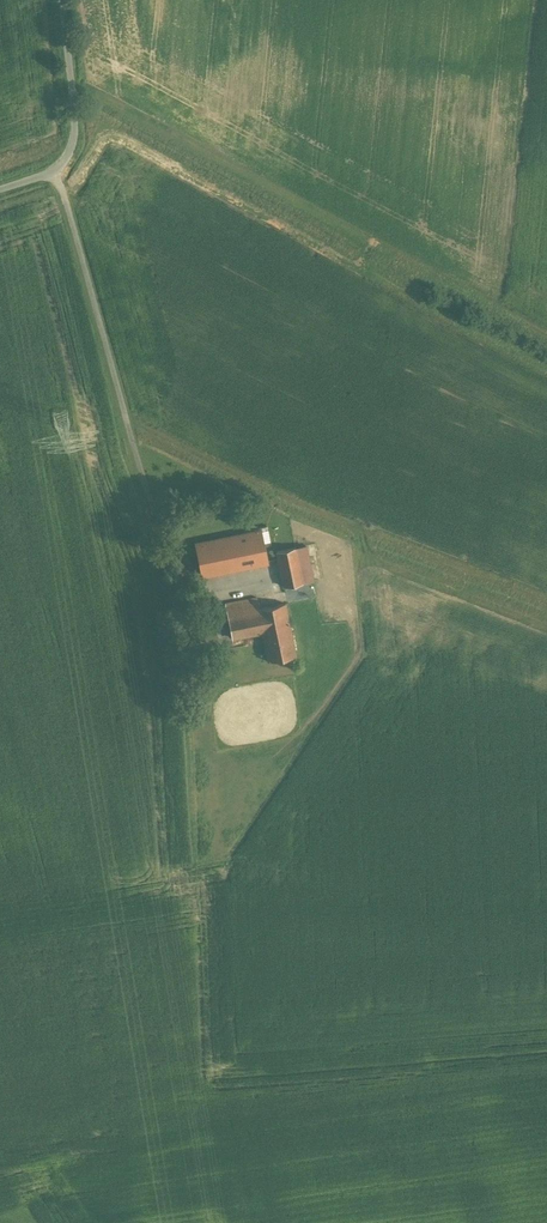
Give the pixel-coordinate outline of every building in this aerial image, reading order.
[(260,528),(201,539),(206,569),(266,558),(260,528)] [(308,540),(278,546),(285,580),(315,574),(308,540)] [(259,592),(227,598),(233,632),(266,626),(272,656),(300,651),(289,598),(261,603),(259,592)]
